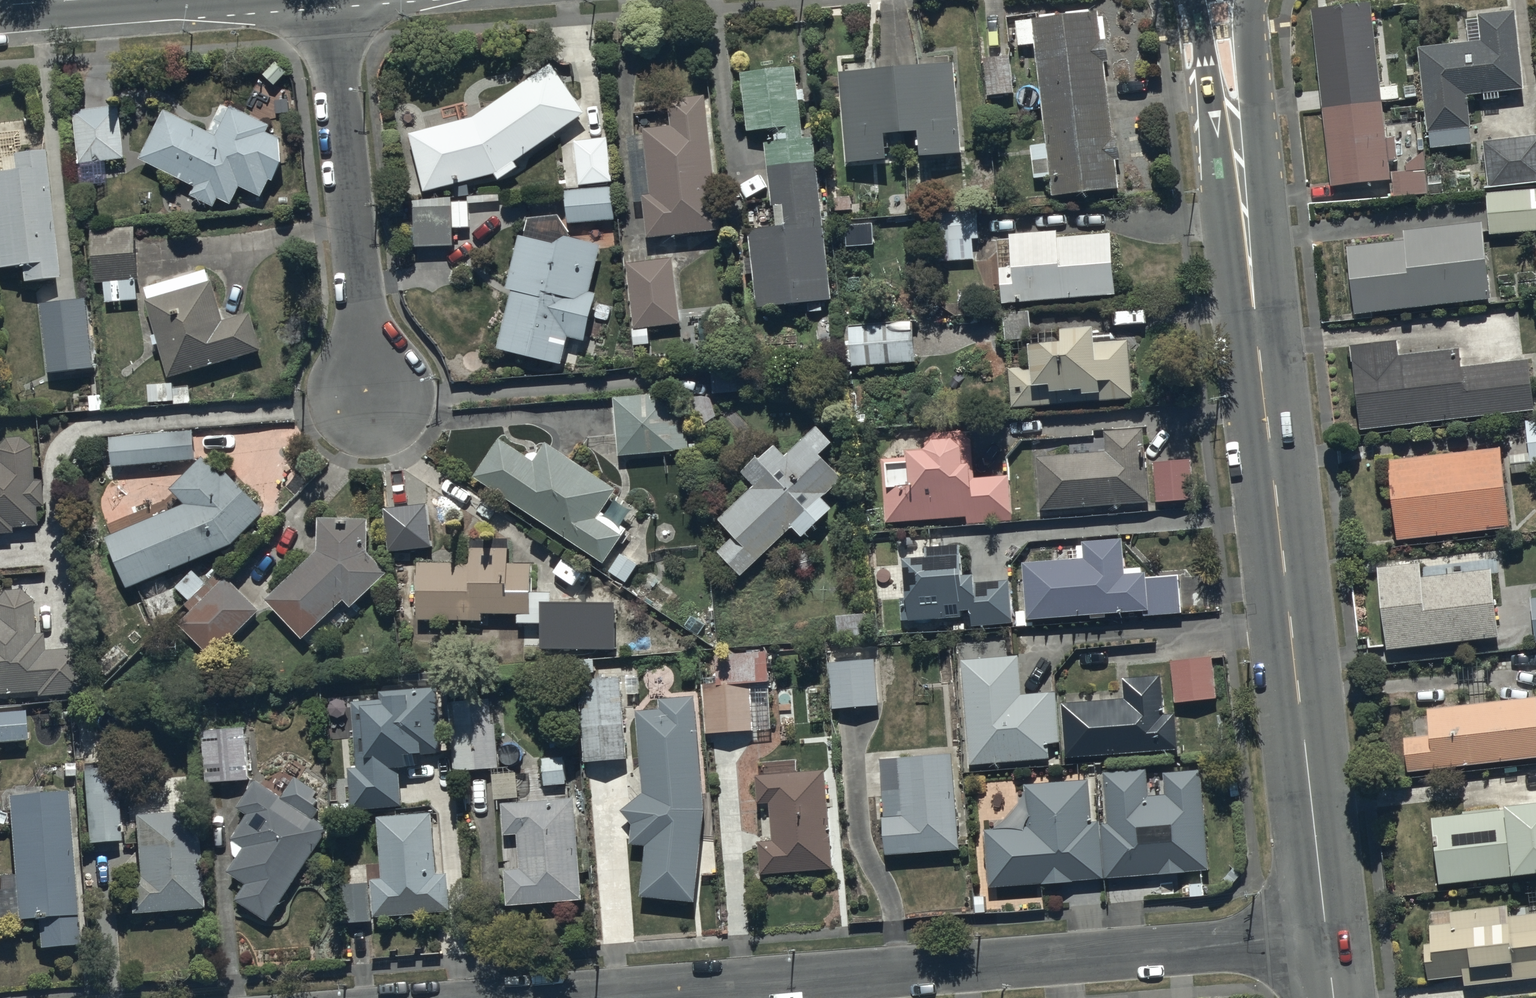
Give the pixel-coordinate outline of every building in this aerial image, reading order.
[(1398,83),(1381,85),(1372,7),(1310,12),(1329,190),(1391,184),(1390,166),(1398,165),(1395,137),(1386,138),(1383,101),(1400,99),(1398,83)] [(1102,17),(1018,25),(1020,53),(1037,51),(1047,144),(1029,145),(1034,187),(1052,185),(1054,204),(1120,197),(1117,168),(1123,167),(1120,142),(1113,143),(1106,71),(1108,70),(1102,17)] [(1467,49),(1418,53),(1430,154),(1471,149),(1467,100),(1523,96),(1517,17),(1465,21),(1467,49)] [(979,27),(987,102),(1013,99),(1006,25),(979,27)] [(795,67),(740,73),(746,132),(762,130),(773,228),(747,231),(755,307),(830,299),(813,137),(803,138),(795,67)] [(470,126),(409,141),(424,198),(493,181),(499,188),(518,176),(516,171),(591,123),(556,70),(470,126)] [(957,71),(840,81),(845,175),(890,171),(888,148),(922,145),(924,169),(965,165),(957,71)] [(643,203),(646,242),(720,234),(707,100),(670,104),(672,128),(643,131),(644,138),(629,140),(635,204),(643,203)] [(208,137),(165,116),(142,166),(197,191),(191,202),(215,213),(219,205),(232,211),(240,194),(262,204),(269,188),(274,190),(285,171),(281,147),(268,141),(271,134),(222,109),(208,137)] [(122,110),(76,114),(81,196),(107,194),(105,167),(125,166),(122,110)] [(1535,182),(1535,136),(1483,140),(1487,187),(1535,182)] [(610,180),(606,138),(573,141),(577,183),(610,180)] [(0,173),(0,272),(24,270),(25,285),(56,283),(47,154),(11,156),(12,172),(0,173)] [(612,186),(564,191),(568,225),(616,220),(612,186)] [(1485,193),(1489,235),(1535,231),(1535,189),(1485,193)] [(467,208),(453,208),(453,213),(414,214),(415,253),(455,251),(454,235),(468,234),(467,208)] [(976,208),(942,211),(945,261),(973,259),(972,239),(978,239),(976,208)] [(511,290),(498,347),(560,365),(568,338),(582,341),(595,292),(589,290),(599,244),(570,236),(558,216),(525,218),(523,234),(517,233),(504,289),(511,290)] [(872,222),(844,225),(847,247),(873,244),(872,222)] [(1404,241),(1346,247),(1353,315),(1491,299),(1483,222),(1403,231),(1404,241)] [(136,230),(93,234),(96,288),(104,287),(105,308),(140,306),(136,230)] [(1115,295),(1111,233),(1058,237),(1057,231),(1009,234),(1011,267),(1000,268),(1002,302),(1115,295)] [(675,264),(627,269),(635,350),(650,349),(649,334),(681,331),(675,264)] [(210,273),(145,294),(171,383),(263,356),(253,321),(226,329),(210,273)] [(94,376),(87,302),(50,305),(50,309),(42,309),(49,380),(94,376)] [(847,326),(850,370),(915,365),(911,321),(847,326)] [(1092,325),(1058,328),(1060,342),(1028,345),(1029,365),(1006,367),(1009,407),(1131,397),(1127,341),(1094,344),(1092,325)] [(1395,340),(1347,345),(1357,430),(1534,410),(1528,359),(1461,366),(1459,348),(1397,355),(1395,340)] [(710,363),(713,393),(771,388),(769,358),(710,363)] [(176,390),(149,390),(150,410),(191,409),(191,392),(176,393),(176,390)] [(665,393),(612,397),(617,455),(687,450),(685,416),(667,418),(665,393)] [(1524,421),(1528,454),(1509,456),(1512,479),(1532,477),(1531,471),(1535,470),(1535,420),(1524,421)] [(752,485),(716,519),(732,536),(717,550),(739,574),(792,525),(800,534),(830,507),(821,497),(841,479),(819,456),(832,445),(814,426),(783,454),(774,444),(757,459),(754,456),(739,471),(752,485)] [(1036,456),(1040,511),(1149,503),(1143,429),(1104,431),(1106,451),(1036,456)] [(878,458),(882,522),(963,517),(964,522),(1009,519),(1006,475),(972,477),(969,430),(920,433),(920,449),(904,450),(904,456),(878,458)] [(111,442),(113,472),(196,466),(194,436),(111,442)] [(497,438),(472,477),(603,562),(626,528),(601,512),(616,489),(545,443),(532,461),(497,438)] [(12,539),(12,536),(36,534),(35,515),(42,514),(40,488),(33,489),(31,456),(19,444),(5,446),(0,452),(0,540),(12,539)] [(1499,448),(1387,460),(1396,540),(1508,527),(1499,448)] [(1152,464),(1156,502),(1194,499),(1190,460),(1152,464)] [(187,512),(108,545),(130,597),(234,554),(265,518),(230,482),(225,486),(205,465),(172,496),(187,512)] [(369,528),(320,527),(320,558),(268,609),(306,647),(344,609),(351,616),(387,581),(368,563),(369,528)] [(1083,558),(1021,562),(1026,620),(1089,615),(1089,619),(1106,617),(1105,614),(1142,611),(1142,616),(1181,613),(1179,575),(1146,577),(1145,572),(1141,572),(1141,566),(1124,567),(1122,538),(1082,541),(1083,558)] [(957,544),(923,547),(924,556),(901,558),(905,600),(899,600),(900,622),(959,616),(959,610),(969,609),(971,627),(1012,623),(1008,580),(973,583),(972,574),(960,575),(957,544)] [(637,565),(619,553),(608,572),(625,583),(637,565)] [(470,569),(419,568),(417,625),(484,629),(484,621),(532,624),(535,570),(511,569),(511,557),(471,555),(470,569)] [(1420,563),(1377,567),(1385,649),(1495,639),(1489,569),(1421,576),(1420,563)] [(208,589),(190,606),(186,610),(192,616),(178,630),(214,664),(261,616),(225,584),(215,595),(208,589)] [(38,694),(38,697),(86,694),(83,648),(45,650),(44,634),(36,634),(34,602),(22,590),(5,590),(0,596),(0,696),(38,694)] [(540,602),(540,648),(615,648),(616,603),(540,602)] [(871,614),(836,617),(837,640),(873,637),(871,614)] [(700,683),(704,733),(772,729),(767,652),(716,655),(718,682),(700,683)] [(827,661),(830,708),(878,705),(875,658),(827,661)] [(1020,662),(961,665),(969,772),(1049,766),(1048,752),(1059,751),(1055,699),(1023,701),(1020,662)] [(1213,664),(1172,667),(1176,710),(1217,706),(1213,664)] [(621,676),(578,679),(584,762),(627,758),(621,676)] [(1126,707),(1065,711),(1068,767),(1178,759),(1176,724),(1166,725),(1163,684),(1125,686),(1126,707)] [(435,686),(379,691),(379,699),(351,701),(356,767),(348,768),(351,809),(401,805),(398,767),(415,766),(414,754),(441,751),(435,686)] [(659,709),(635,710),(640,791),(621,810),(630,822),(629,844),(645,845),(641,894),(694,900),(702,811),(694,695),(658,696),(659,709)] [(492,697),(449,701),(455,771),(498,768),(492,697)] [(1426,711),(1429,736),(1403,738),(1406,773),(1535,759),(1535,727),(1533,700),(1426,711)] [(28,739),(26,708),(0,711),(0,742),(28,739)] [(243,729),(200,733),(205,785),(248,781),(243,729)] [(958,849),(951,752),(877,758),(884,854),(958,849)] [(563,757),(541,759),(543,786),(564,785),(563,757)] [(116,768),(83,770),(88,843),(121,841),(116,768)] [(824,769),(756,775),(759,804),(768,803),(771,839),(758,840),(760,874),(832,869),(824,769)] [(490,775),(492,798),(517,796),(515,773),(490,775)] [(1101,829),(1105,885),(1210,877),(1203,777),(1165,779),(1166,802),(1150,803),(1148,774),(1104,778),(1108,829),(1101,829)] [(279,797),(311,819),(317,810),(313,807),(317,801),(313,798),(317,792),(293,776),(279,797)] [(279,797),(253,780),(234,807),(245,814),(229,838),(242,847),(225,872),(243,884),(233,899),(264,921),(326,829),(311,819),(279,797)] [(1105,885),(1101,829),(1093,830),(1090,787),(1023,792),(991,836),(986,837),(990,893),(1105,885)] [(68,791),(9,795),(18,920),(38,918),(41,947),(80,944),(68,791)] [(1430,819),(1437,885),(1535,875),(1535,802),(1504,805),(1504,811),(1430,819)] [(575,805),(502,810),(504,842),(519,841),(521,875),(507,876),(509,910),(581,906),(575,805)] [(197,811),(136,815),(141,877),(130,878),(133,913),(204,908),(197,811)] [(429,813),(375,818),(381,879),(369,880),(372,917),(448,910),(445,872),(434,873),(429,813)] [(368,883),(340,885),(343,924),(371,921),(368,883)] [(1429,924),(1431,946),(1424,946),(1428,981),(1463,977),(1463,986),(1535,978),(1535,912),(1508,915),(1507,905),(1450,912),(1449,902),(1429,904),(1431,924),(1429,924)]
